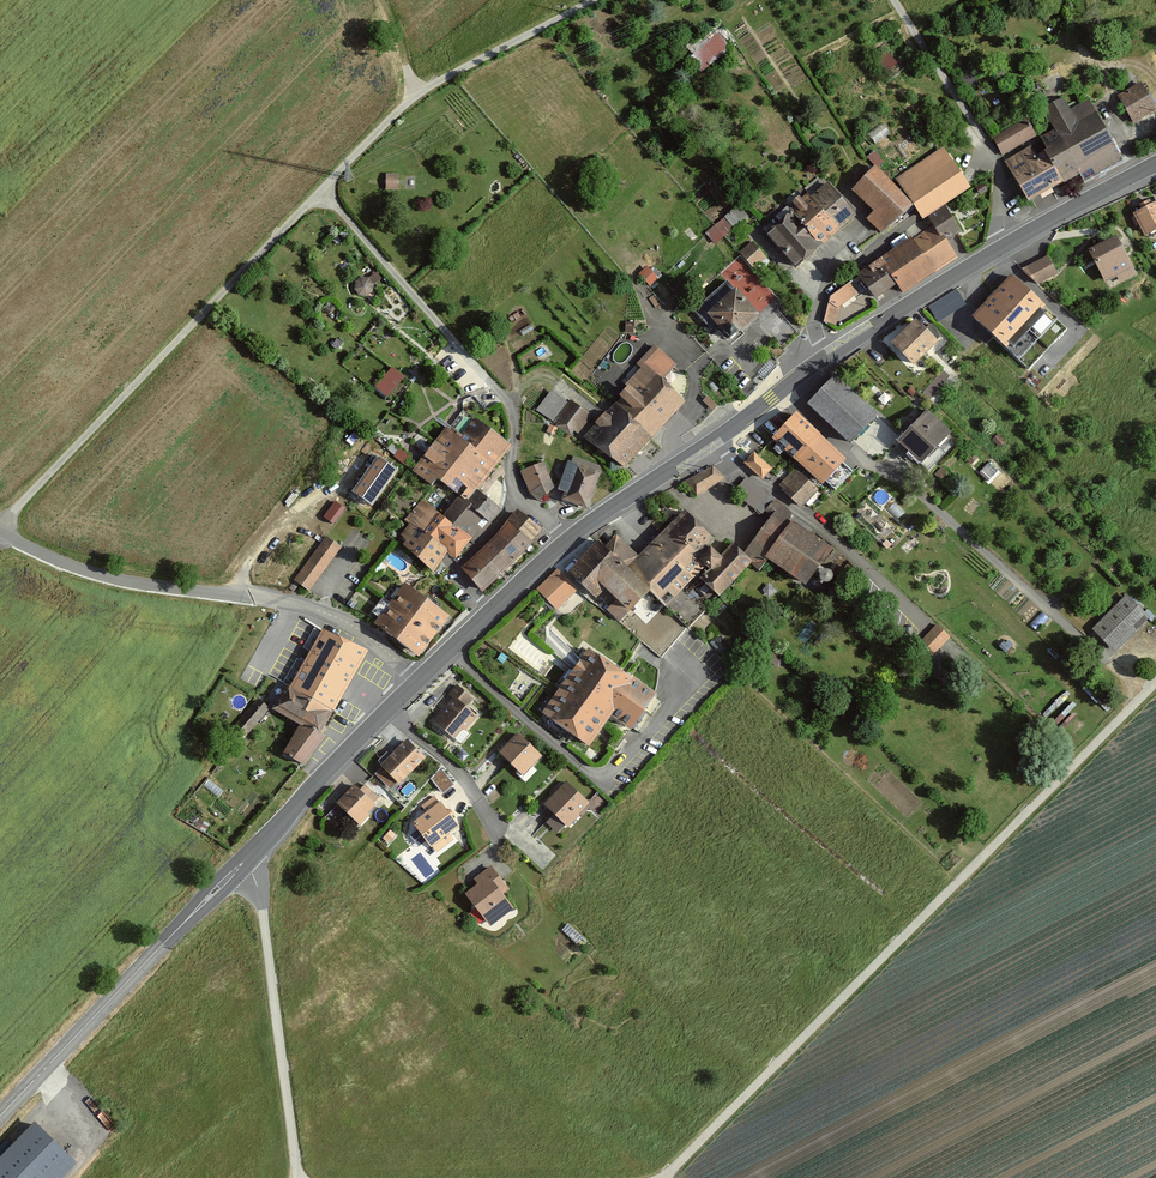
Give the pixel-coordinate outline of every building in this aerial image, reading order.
[(698,71),(727,48),(711,28),(682,51),(698,71)] [(888,71),(898,62),(887,51),(878,60),(888,71)] [(981,70),(961,82),(967,92),(987,79),(981,70)] [(1145,85),(1120,99),(1135,125),(1155,113),(1155,104),(1145,85)] [(1050,157),(1066,188),(1121,158),(1091,101),(1070,113),(1050,123),(1056,135),(1042,143),(1050,157)] [(1035,133),(1028,121),(991,141),(998,155),(1035,133)] [(958,175),(940,147),(894,176),(914,207),(920,218),(943,204),(966,189),(964,185),(958,175)] [(1032,206),(1066,188),(1050,157),(1038,163),(1031,151),(1008,163),(1032,206)] [(908,207),(870,165),(849,188),(870,210),(862,216),(876,230),(908,207)] [(396,190),(397,174),(384,173),(383,189),(396,190)] [(842,234),(858,221),(835,194),(828,186),(826,188),(818,178),(804,190),(810,196),(842,234)] [(824,249),(842,234),(810,196),(805,200),(798,191),(785,202),(790,208),(824,249)] [(1148,205),(1145,200),(1135,205),(1138,210),(1130,214),(1142,237),(1155,230),(1155,201),(1148,205)] [(749,219),(740,208),(727,220),(736,231),(749,219)] [(798,271),(824,249),(790,208),(764,230),(798,271)] [(966,238),(948,211),(929,223),(934,230),(914,242),(935,277),(959,263),(950,248),(963,240),(966,238)] [(1114,236),(1085,249),(1103,287),(1131,274),(1114,236)] [(904,298),(935,277),(914,242),(884,261),(858,278),(867,292),(878,308),(901,293),(904,298)] [(767,260),(753,244),(741,254),(755,270),(767,260)] [(1057,273),(1049,255),(1022,268),(1038,284),(1057,273)] [(354,283),(361,294),(383,280),(376,269),(354,283)] [(659,281),(647,269),(639,277),(642,280),(645,283),(650,289),(659,281)] [(1045,305),(1011,273),(972,316),(1006,347),(1045,305)] [(841,309),(867,292),(858,278),(834,293),(831,298),(841,309)] [(726,340),(756,315),(728,283),(699,311),(726,340)] [(939,319),(968,303),(959,287),(930,303),(939,319)] [(927,333),(918,324),(893,347),(912,368),(937,344),(927,333)] [(935,325),(927,333),(937,344),(945,337),(935,325)] [(654,441),(686,404),(662,383),(676,367),(656,349),(642,364),(652,373),(619,410),(654,441)] [(385,397),(401,379),(389,368),(373,386),(385,397)] [(868,416),(830,378),(805,403),(844,441),(868,416)] [(554,424),(568,405),(552,393),(538,411),(554,424)] [(579,439),(593,419),(574,405),(560,425),(579,439)] [(916,464),(945,431),(921,409),(891,442),(916,464)] [(627,472),(654,441),(619,410),(611,420),(587,447),(627,472)] [(845,460),(796,414),(773,439),(822,485),(845,460)] [(444,486),(453,493),(468,475),(479,484),(508,449),(477,423),(464,439),(453,429),(415,473),(439,493),(444,486)] [(771,469),(753,452),(743,462),(762,479),(771,469)] [(396,469),(384,460),(380,465),(387,470),(382,477),(387,481),(396,469)] [(603,476),(571,464),(563,486),(570,489),(565,502),(573,505),(590,511),(603,476)] [(546,465),(535,468),(542,488),(534,497),(543,506),(555,489),(546,465)] [(713,467),(685,481),(696,495),(724,478),(713,467)] [(535,468),(525,472),(531,491),(542,488),(535,468)] [(817,490),(795,468),(779,484),(802,506),(817,490)] [(404,483),(410,475),(406,471),(400,479),(404,483)] [(486,528),(500,511),(474,489),(479,484),(468,475),(453,493),(461,500),(446,518),(470,539),(482,524),(486,528)] [(747,475),(739,484),(747,492),(743,497),(755,508),(768,493),(747,475)] [(444,565),(451,557),(425,535),(442,515),(425,501),(405,525),(413,531),(406,539),(411,543),(405,550),(436,575),(444,565)] [(708,573),(703,579),(718,595),(750,562),(743,556),(732,544),(719,557),(706,544),(712,538),(684,511),(664,532),(708,573)] [(515,512),(506,522),(530,544),(539,534),(515,512)] [(743,556),(750,562),(759,569),(766,557),(805,584),(828,553),(774,514),(743,556)] [(453,559),(470,539),(446,518),(442,515),(425,535),(451,557),(453,559)] [(484,594),(530,544),(506,522),(477,553),(480,556),(462,575),(484,594)] [(604,548),(649,590),(665,606),(692,579),(697,584),(703,579),(708,573),(664,532),(637,557),(616,536),(604,548)] [(342,548),(328,538),(298,583),(312,593),(342,548)] [(629,611),(649,590),(604,548),(598,541),(569,572),(596,598),(605,588),(629,611)] [(558,569),(538,589),(556,608),(576,588),(558,569)] [(446,618),(400,584),(369,623),(411,659),(446,618)] [(1087,630),(1110,654),(1147,618),(1124,594),(1087,630)] [(615,601),(607,610),(618,622),(627,613),(615,601)] [(286,638),(351,676),(363,652),(301,615),(298,618),(284,611),(271,632),(286,638)] [(920,644),(932,655),(949,636),(937,625),(920,644)] [(314,734),(351,676),(286,638),(269,669),(286,679),(266,711),(294,725),(277,752),(298,767),(320,741),(314,734)] [(663,700),(589,648),(544,713),(589,744),(611,714),(639,734),(663,700)] [(450,742),(472,716),(460,705),(467,698),(455,686),(440,700),(446,706),(430,725),(450,742)] [(535,753),(514,734),(494,755),(515,775),(535,753)] [(393,785),(421,759),(403,739),(375,766),(393,785)] [(586,805),(563,782),(539,805),(562,829),(586,805)] [(376,805),(353,783),(331,806),(354,828),(376,805)] [(433,852),(450,838),(446,832),(455,825),(438,804),(439,804),(432,795),(418,806),(422,812),(408,823),(428,847),(433,852)] [(463,894),(485,927),(509,911),(495,891),(502,886),(487,866),(470,879),(475,885),(463,894)] [(0,1160),(0,1177),(63,1177),(76,1164),(34,1124),(0,1160)]
